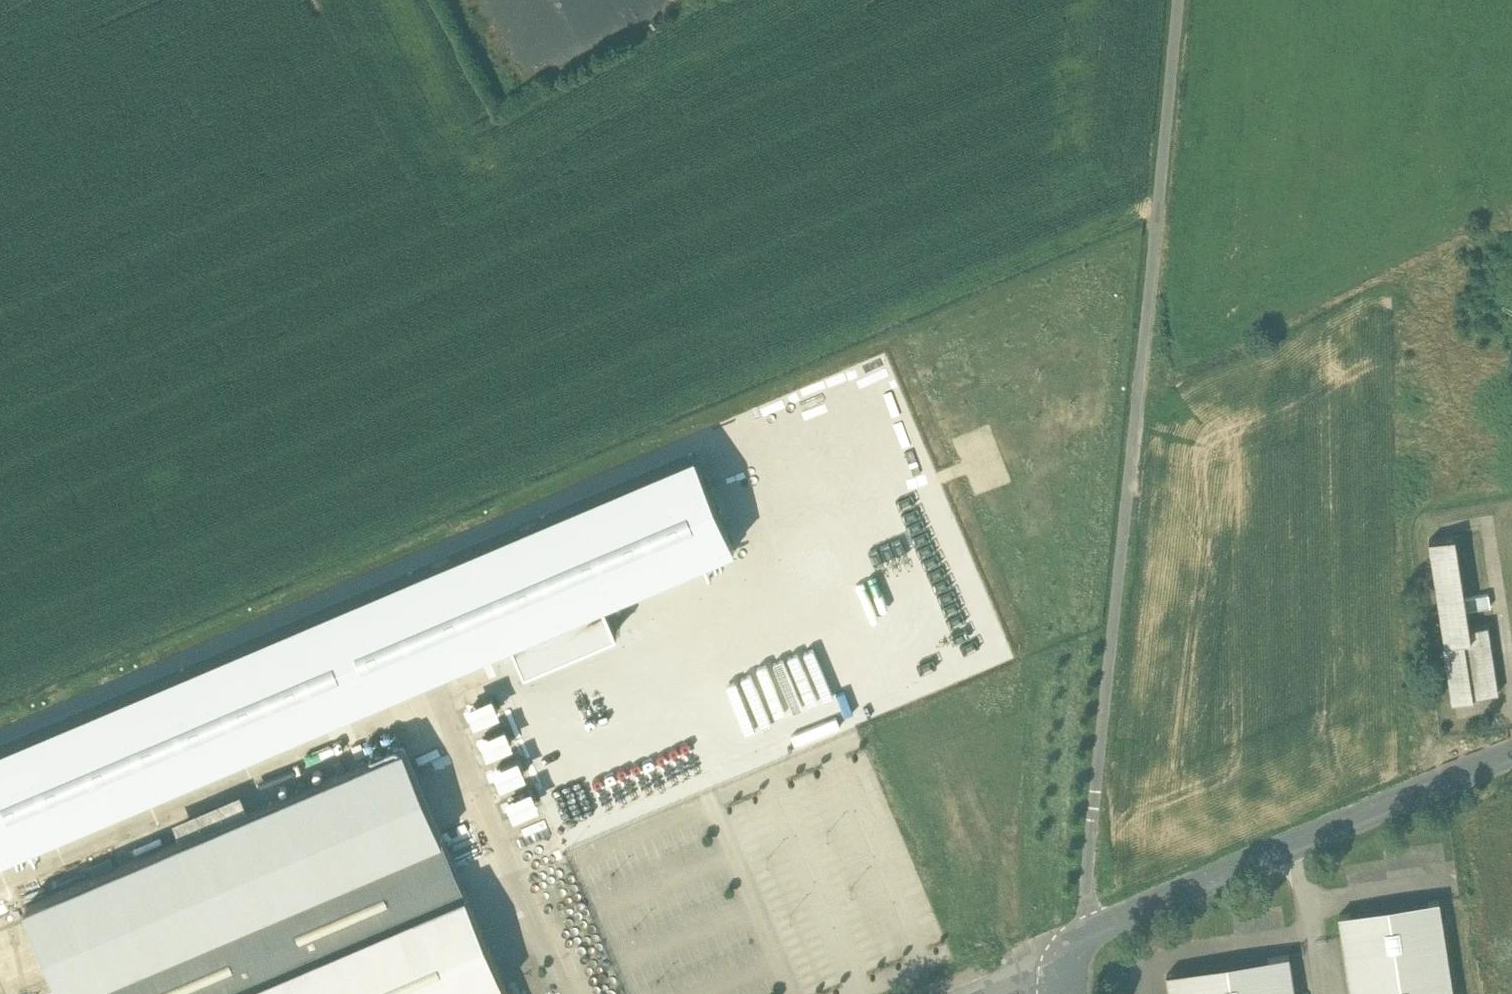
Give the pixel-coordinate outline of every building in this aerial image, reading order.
[(1487,624),(1469,627),(1466,608),(1465,597),(1455,534),(1429,538),(1445,643),(1443,643),(1452,702),(1473,699),(1472,697),(1498,693),(1487,624)] [(1487,594),(1465,597),(1466,608),(1489,605),(1487,594)] [(26,905),(64,993),(225,993),(467,892),(404,744),(26,905)] [(225,993),(482,993),(506,984),(467,892),(225,993)] [(1340,914),(1352,993),(1454,993),(1440,899),(1340,914)] [(1167,973),(1171,993),(1295,993),(1289,954),(1167,973)] [(482,993),(510,993),(506,984),(482,993)]
